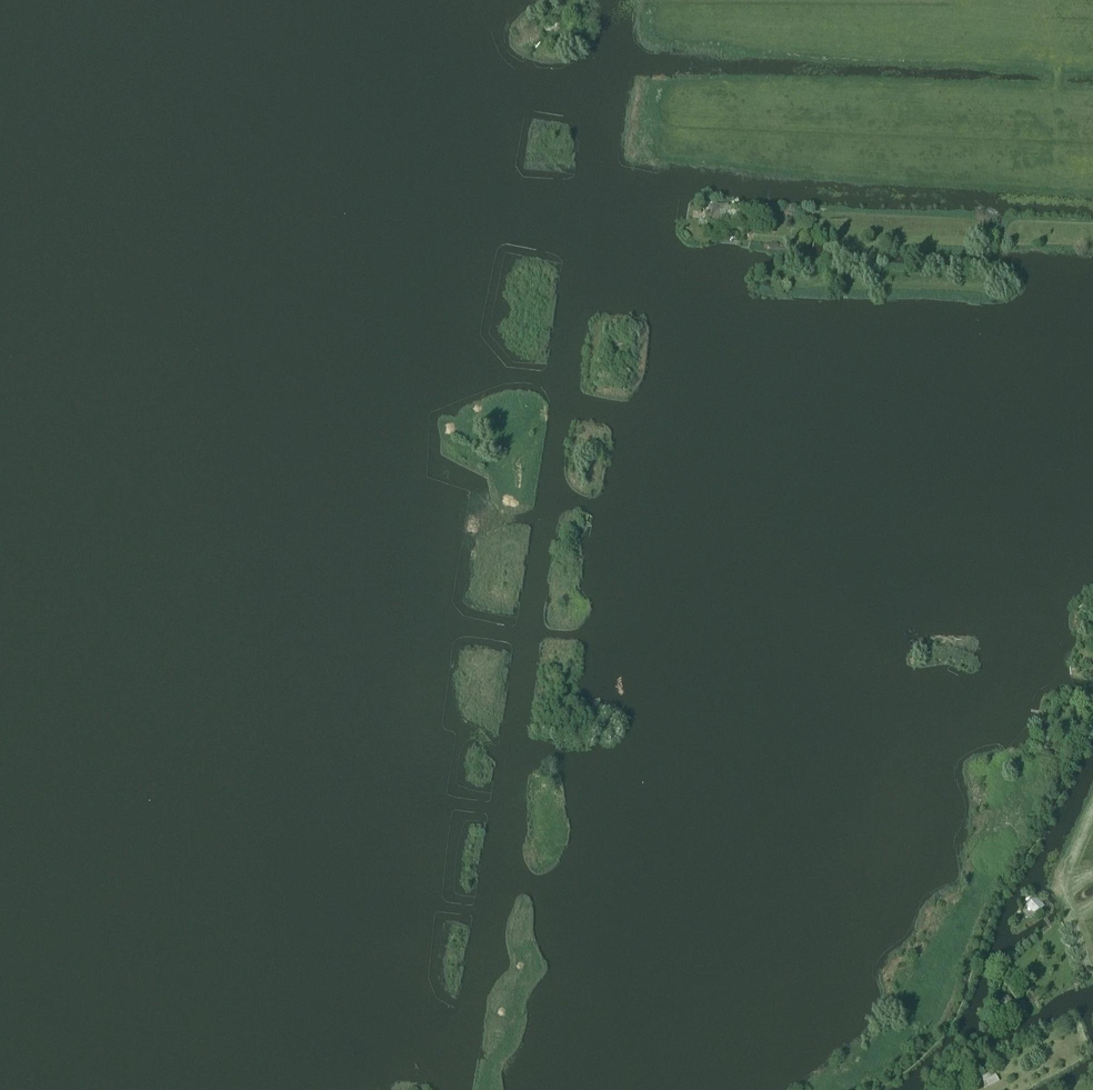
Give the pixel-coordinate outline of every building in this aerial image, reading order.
[(719,228),(719,223),(720,222),(720,216),(727,215),(726,205),(710,206),(712,224),(715,224),(715,228),(719,228)] [(1035,898),(1026,907),(1035,917),(1044,908),(1035,898)] [(1007,997),(999,1004),(1010,1017),(1021,1008),(1019,1005),(1015,1007),(1007,997)] [(1023,1001),(1019,1005),(1021,1008),(1023,1010),(1028,1007),(1023,1001)] [(986,1088),(999,1082),(993,1072),(980,1078),(986,1088)]
